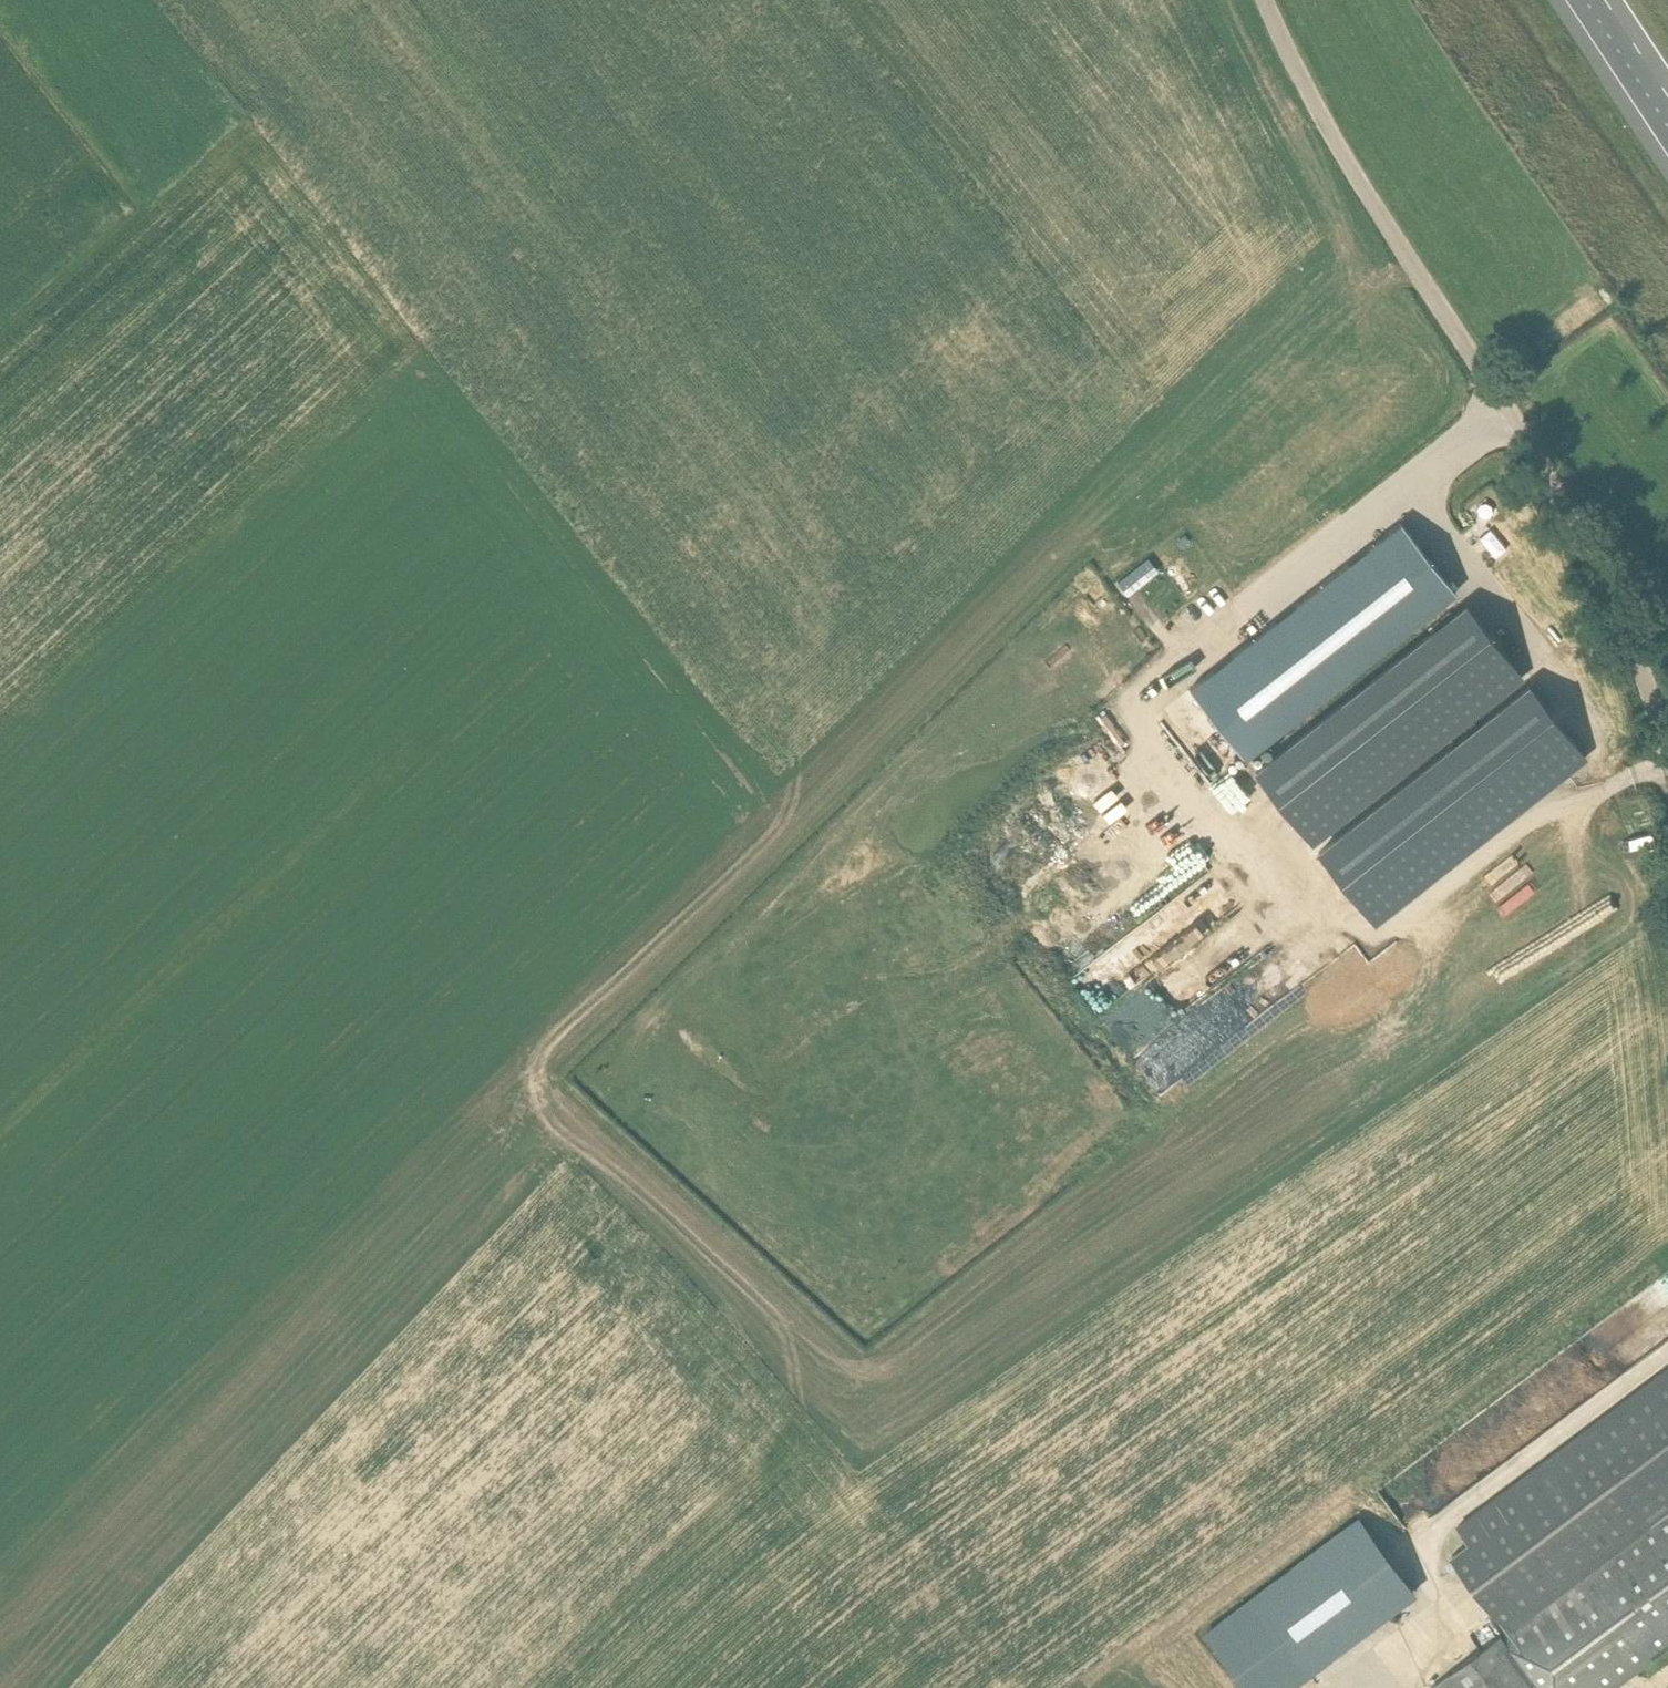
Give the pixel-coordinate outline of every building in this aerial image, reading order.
[(1453,604),(1399,534),(1186,692),(1239,763),(1453,604)] [(1311,843),(1522,676),(1467,607),(1256,773),(1311,843)] [(1579,770),(1525,699),(1312,857),(1365,928),(1579,770)] [(1455,1534),(1468,1550),(1450,1564),(1506,1636),(1439,1687),(1620,1687),(1667,1651),(1667,1369),(1455,1534)] [(1252,1600),(1307,1673),(1414,1593),(1359,1519),(1252,1600)]
